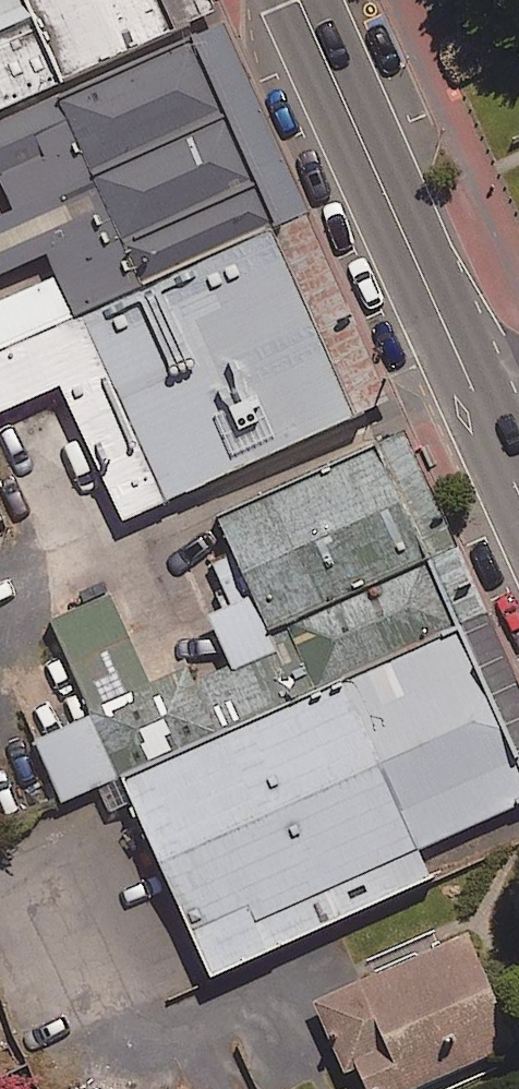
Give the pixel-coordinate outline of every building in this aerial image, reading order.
[(183,0),(0,0),(0,109),(193,22),(183,0)] [(58,102),(91,174),(228,111),(195,39),(58,102)] [(91,174),(122,243),(260,180),(228,111),(91,174)] [(140,282),(278,219),(260,180),(122,243),(140,282)] [(365,411),(278,219),(140,282),(0,347),(0,489),(18,481),(49,551),(365,411)] [(462,622),(381,443),(223,515),(239,548),(214,560),(233,602),(211,612),(234,661),(197,677),(190,663),(153,680),(112,590),(52,617),(95,710),(33,738),(63,803),(126,775),(462,622)] [(462,622),(126,775),(216,974),(436,877),(422,846),(518,803),(518,748),(462,622)] [(319,1001),(350,1072),(363,1066),(373,1088),(410,1088),(518,1042),(518,1036),(474,933),(319,1001)]
